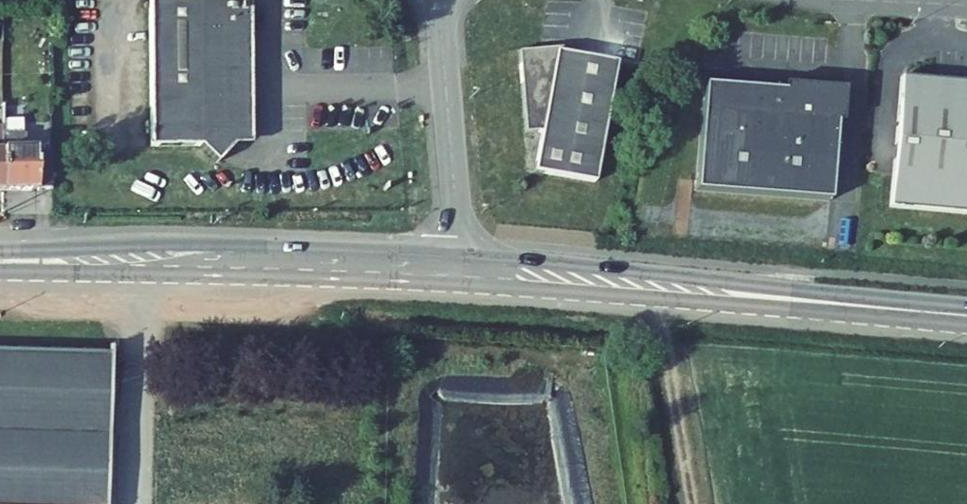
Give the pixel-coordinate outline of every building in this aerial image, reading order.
[(157,126),(206,127),(222,146),(258,112),(260,0),(160,0),(157,126)] [(717,35),(718,25),(703,23),(702,33),(717,35)] [(535,172),(596,183),(617,64),(556,52),(557,49),(519,52),(526,134),(542,133),(535,172)] [(891,208),(966,214),(966,83),(902,77),(891,208)] [(696,191),(830,202),(837,125),(842,126),(845,91),(784,86),(784,92),(705,85),(696,191)] [(18,106),(3,106),(4,190),(52,189),(52,151),(25,151),(25,134),(18,134),(18,106)] [(0,352),(0,503),(107,503),(111,349),(106,349),(106,355),(0,352)]
